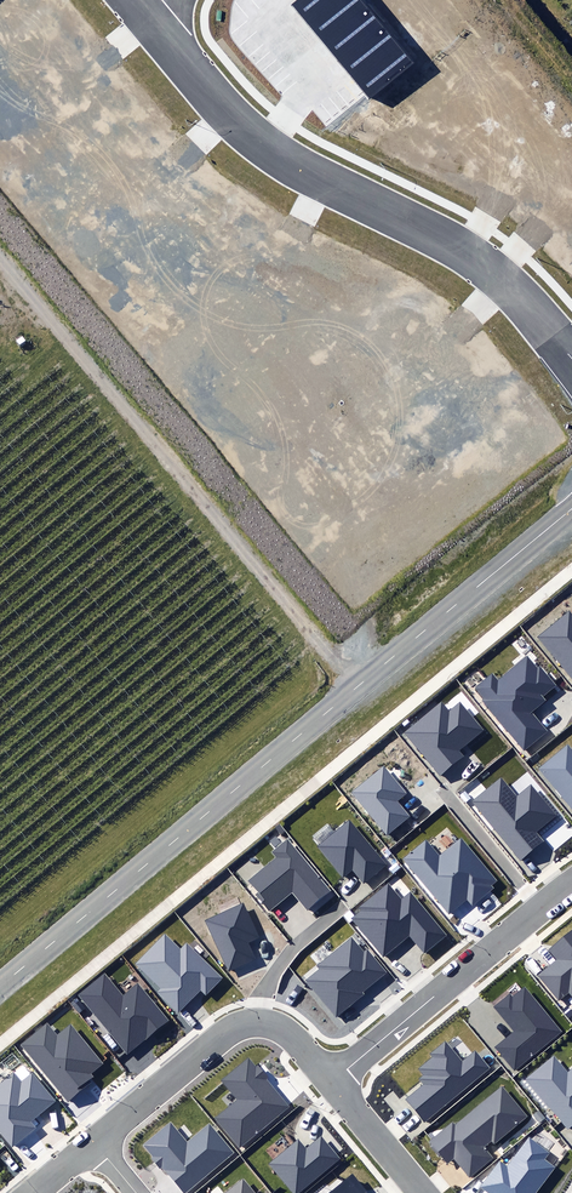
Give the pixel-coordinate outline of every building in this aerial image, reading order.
[(293,4),(366,95),(369,98),(413,63),(362,0),(298,0),(293,4)] [(571,678),(571,615),(568,610),(537,636),(571,678)] [(481,701),(524,753),(550,732),(534,713),(549,701),(544,695),(556,686),(540,667),(535,671),(527,661),(499,684),(492,675),(476,689),(484,699),(481,701)] [(403,732),(440,775),(463,756),(458,751),(484,730),(460,701),(450,710),(441,700),(403,732)] [(571,808),(571,751),(567,745),(539,769),(571,808)] [(349,792),(386,837),(411,817),(397,800),(406,792),(383,764),(349,792)] [(471,801),(520,862),(545,842),(536,831),(556,815),(532,785),(517,797),(501,778),(471,801)] [(352,870),(363,884),(387,865),(350,819),(317,846),(342,877),(352,870)] [(291,894),(307,913),(332,892),(287,838),(271,852),(277,858),(251,880),(266,899),(262,902),(270,912),(291,894)] [(402,859),(448,914),(467,898),(473,906),(494,888),(491,885),(497,880),(462,838),(440,857),(426,840),(402,859)] [(409,937),(424,955),(448,935),(411,891),(402,899),(389,883),(358,908),(361,911),(350,919),(383,958),(409,937)] [(228,969),(255,957),(248,942),(260,936),(244,902),(205,920),(228,969)] [(571,997),(571,931),(549,950),(557,959),(537,975),(558,1001),(569,993),(571,997)] [(159,991),(180,1011),(200,990),(207,997),(226,977),(187,941),(181,947),(166,933),(138,963),(163,987),(159,991)] [(306,981),(336,1018),(366,994),(363,991),(387,973),(368,949),(364,952),(351,937),(317,965),(321,969),(306,981)] [(77,994),(127,1055),(169,1020),(138,983),(123,995),(104,972),(77,994)] [(496,1047),(515,1070),(562,1032),(525,987),(513,997),(510,993),(493,1007),(514,1033),(496,1047)] [(22,1045),(68,1102),(92,1082),(90,1081),(94,1077),(91,1073),(102,1063),(72,1026),(57,1038),(46,1025),(22,1045)] [(406,1100),(424,1122),(491,1068),(476,1050),(464,1060),(447,1040),(431,1053),(434,1057),(419,1069),(425,1075),(420,1079),(425,1085),(406,1100)] [(567,1130),(571,1126),(571,1069),(568,1071),(555,1055),(525,1079),(567,1130)] [(215,1119),(240,1149),(290,1107),(267,1079),(269,1078),(258,1065),(257,1067),(249,1058),(222,1080),(238,1100),(215,1119)] [(12,1148),(36,1129),(30,1121),(55,1101),(33,1072),(21,1082),(14,1072),(0,1083),(0,1134),(12,1148)] [(454,1156),(469,1175),(490,1158),(481,1147),(492,1139),(495,1143),(528,1117),(503,1085),(456,1123),(454,1120),(429,1140),(446,1162),(454,1156)] [(184,1192),(186,1192),(234,1152),(210,1123),(187,1143),(171,1124),(145,1146),(154,1157),(151,1159),(160,1169),(162,1168),(184,1192)] [(269,1164),(293,1192),(299,1192),(341,1159),(322,1136),(306,1149),(299,1140),(269,1164)] [(556,1167),(546,1160),(551,1153),(529,1137),(507,1167),(500,1162),(481,1187),(489,1192),(536,1192),(556,1167)] [(366,1191),(352,1174),(329,1192),(364,1192),(366,1191)] [(244,1180),(228,1192),(255,1192),(244,1180)]
